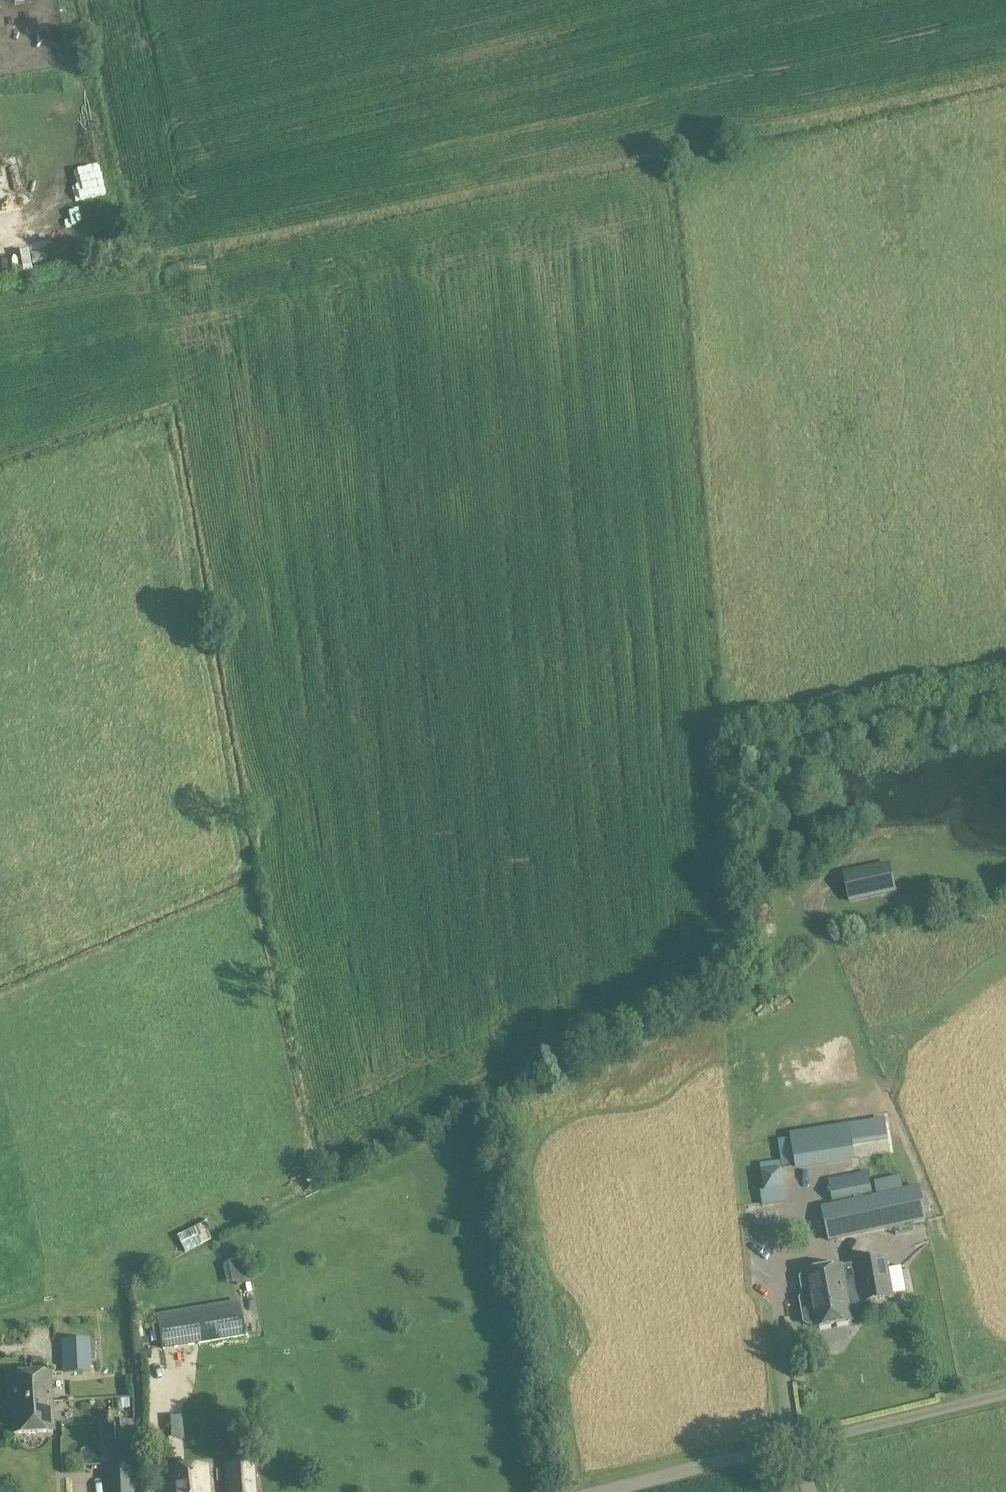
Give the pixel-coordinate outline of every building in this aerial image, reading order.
[(5,206),(7,217),(28,214),(26,203),(5,206)] [(851,901),(895,891),(889,864),(845,874),(851,901)] [(797,1171),(853,1162),(848,1130),(792,1139),(797,1171)] [(786,1203),(780,1163),(760,1165),(764,1192),(760,1192),(762,1207),(786,1203)] [(868,1173),(829,1181),(833,1200),(872,1193),(868,1173)] [(918,1188),(823,1208),(830,1241),(925,1220),(918,1188)] [(198,1254),(212,1250),(203,1221),(174,1231),(181,1250),(195,1245),(198,1254)] [(805,1323),(808,1325),(815,1324),(816,1328),(852,1321),(848,1300),(862,1297),(863,1303),(893,1297),(885,1258),(856,1264),(859,1281),(845,1284),(841,1266),(805,1273),(805,1275),(802,1275),(800,1279),(803,1295),(800,1300),(805,1323)] [(243,1262),(226,1265),(230,1284),(247,1281),(243,1262)] [(157,1315),(163,1352),(245,1339),(239,1301),(157,1315)] [(61,1341),(63,1375),(91,1373),(90,1363),(96,1363),(95,1341),(90,1342),(89,1340),(61,1341)] [(50,1374),(6,1376),(8,1405),(12,1405),(13,1434),(53,1432),(50,1374)] [(114,1422),(117,1462),(134,1464),(131,1421),(114,1422)] [(252,1463),(226,1464),(228,1491),(254,1491),(252,1463)] [(207,1491),(206,1466),(165,1468),(166,1491),(209,1491),(207,1491)] [(107,1473),(108,1491),(132,1491),(131,1472),(107,1473)]
